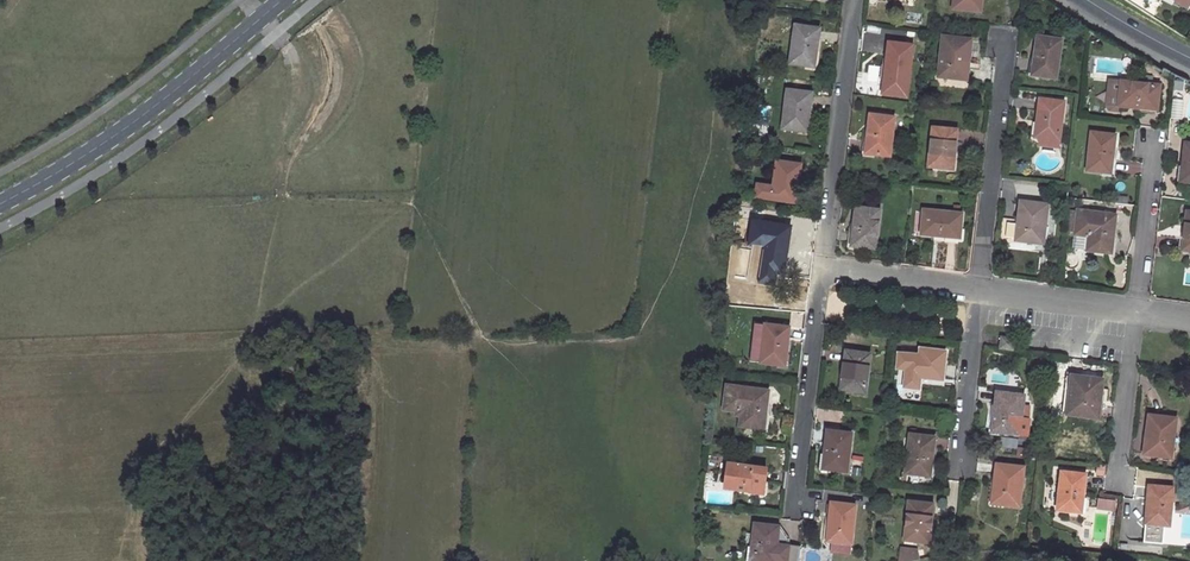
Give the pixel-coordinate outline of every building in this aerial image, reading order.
[(953,9),(979,12),(981,0),(954,0),(953,9)] [(795,25),(789,64),(813,67),(819,29),(795,25)] [(939,73),(938,77),(965,79),(967,70),(970,70),(971,63),(967,62),(970,40),(943,37),(941,53),(937,52),(935,72),(939,73)] [(1037,37),(1034,60),(1038,61),(1036,76),(1056,78),(1061,40),(1037,37)] [(888,43),(882,94),(906,97),(912,46),(888,43)] [(1121,82),(1118,105),(1156,110),(1159,86),(1121,82)] [(787,90),(782,129),(806,132),(811,93),(787,90)] [(1039,99),(1036,122),(1042,123),(1040,138),(1059,141),(1063,102),(1039,99)] [(870,151),(870,154),(889,156),(894,118),(870,115),(867,139),(871,139),(871,142),(867,142),(866,150),(870,151)] [(933,128),(928,166),(953,169),(956,131),(933,128)] [(1091,133),(1086,171),(1110,174),(1115,135),(1091,133)] [(1180,182),(1189,182),(1189,143),(1185,142),(1180,182)] [(757,187),(755,198),(795,203),(800,165),(777,161),(773,190),(757,187)] [(1085,184),(1115,187),(1116,175),(1110,174),(1086,171),(1085,184)] [(1001,220),(998,239),(1043,244),(1047,205),(1020,202),(1018,223),(1001,220)] [(849,227),(848,233),(852,233),(851,242),(847,241),(846,243),(847,246),(849,249),(859,250),(860,247),(874,249),(879,210),(856,207),(853,228),(849,227)] [(1088,236),(1086,251),(1111,254),(1115,215),(1077,210),(1074,234),(1088,236)] [(923,211),(921,235),(944,237),(944,235),(956,236),(959,238),(961,214),(923,211)] [(1184,235),(1182,250),(1189,251),(1189,212),(1186,212),(1184,235)] [(753,221),(749,244),(787,250),(791,226),(753,221)] [(1074,234),(1073,249),(1086,251),(1088,236),(1074,234)] [(765,325),(760,363),(784,366),(789,328),(765,325)] [(1001,337),(999,348),(1011,349),(1013,338),(1001,337)] [(921,349),(918,376),(941,379),(944,352),(921,349)] [(846,351),(843,375),(841,390),(865,393),(870,354),(846,351)] [(1067,375),(1062,412),(1098,417),(1102,380),(1067,375)] [(726,386),(724,410),(736,411),(736,416),(740,416),(739,426),(764,430),(768,391),(726,386)] [(997,392),(992,431),(1019,434),(1024,395),(997,392)] [(1148,415),(1144,453),(1170,457),(1176,418),(1148,415)] [(827,431),(824,455),(822,470),(846,472),(850,434),(827,431)] [(910,435),(905,473),(929,477),(933,438),(910,435)] [(728,464),(725,488),(753,492),(754,487),(764,488),(766,469),(728,464)] [(996,464),(991,502),(1018,506),(1019,495),(1020,491),(1024,491),(1024,485),(1021,484),(1023,467),(996,464)] [(1061,471),(1057,509),(1081,512),(1084,513),(1086,498),(1083,497),(1085,474),(1061,471)] [(1149,485),(1144,541),(1162,542),(1165,510),(1170,510),(1172,487),(1149,485)] [(909,502),(905,540),(929,543),(932,505),(909,502)] [(831,503),(827,541),(850,544),(855,506),(831,503)] [(800,554),(787,553),(775,551),(778,527),(754,523),(753,533),(746,533),(745,541),(752,541),(750,560),(799,560),(800,554)] [(778,527),(775,551),(787,553),(789,540),(779,527),(778,527)] [(900,560),(912,560),(916,560),(917,551),(901,549),(900,560)]
